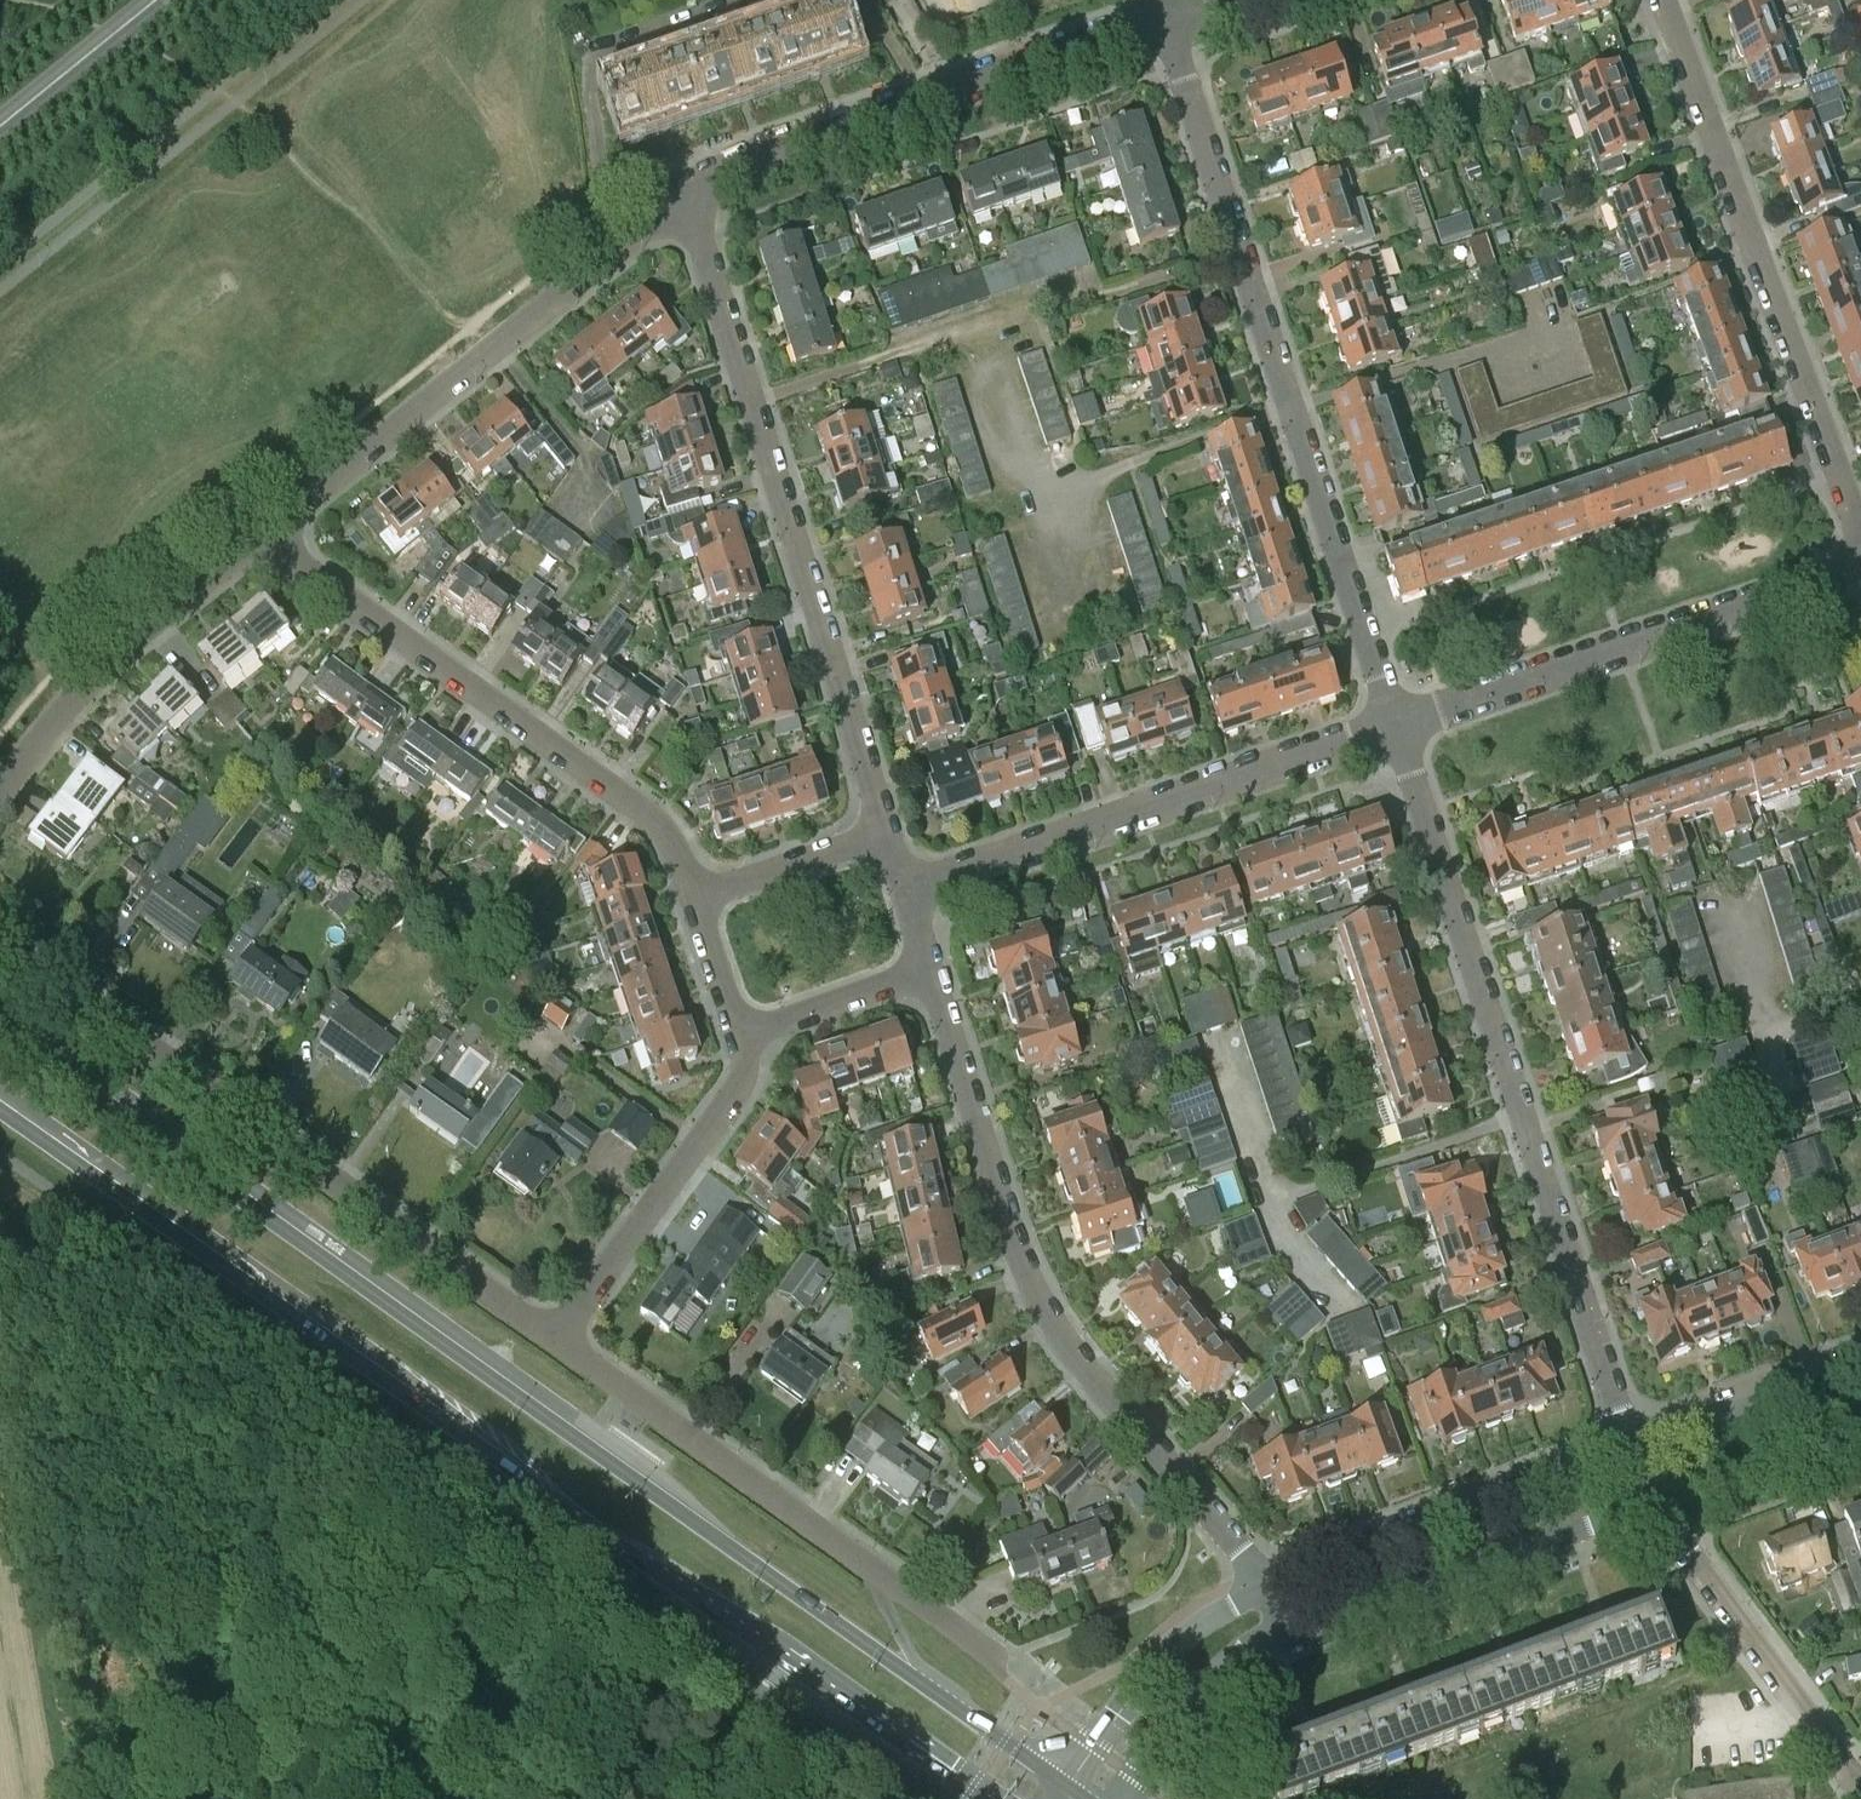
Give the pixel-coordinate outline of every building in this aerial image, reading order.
[(931,32),(958,21),(956,18),(967,13),(969,17),(996,6),(993,0),(917,0),(931,32)] [(1547,33),(1536,0),(1502,0),(1516,43),(1547,33)] [(1576,23),(1568,0),(1536,0),(1547,33),(1576,23)] [(1576,23),(1609,11),(1605,0),(1568,0),(1576,23)] [(1733,29),(1730,32),(1735,44),(1780,27),(1770,0),(1728,15),(1733,29)] [(1841,10),(1838,2),(1831,0),(1803,0),(1802,8),(1807,9),(1809,17),(1828,10),(1829,14),(1841,10)] [(861,58),(842,3),(761,32),(780,87),(861,58)] [(1841,10),(1829,14),(1836,32),(1848,28),(1841,10)] [(1432,21),(1447,68),(1480,56),(1466,15),(1454,19),(1452,14),(1432,21)] [(1419,77),(1447,68),(1432,21),(1431,21),(1427,18),(1417,22),(1415,27),(1403,31),(1419,77)] [(1788,46),(1780,27),(1735,44),(1740,58),(1744,59),(1749,71),(1791,55),(1791,54),(1794,53),(1791,45),(1788,46)] [(1388,88),(1419,77),(1403,31),(1384,37),(1386,43),(1374,47),(1388,88)] [(701,114),(780,87),(761,32),(682,59),(701,114)] [(1502,61),(1512,91),(1535,84),(1524,54),(1502,61)] [(1334,55),(1318,61),(1314,58),(1300,63),(1318,112),(1350,101),(1334,55)] [(1749,71),(1750,73),(1747,77),(1750,85),(1754,86),(1759,98),(1786,88),(1787,92),(1802,86),(1791,55),(1749,71)] [(624,141),(701,114),(682,59),(604,86),(624,141)] [(1512,91),(1502,61),(1488,66),(1498,96),(1512,91)] [(1289,122),(1318,112),(1300,63),(1288,67),(1286,72),(1273,76),(1289,122)] [(1581,114),(1632,95),(1628,82),(1621,81),(1617,70),(1571,87),(1581,114)] [(1833,74),(1838,86),(1846,83),(1842,70),(1833,74)] [(1811,98),(1839,88),(1838,86),(1833,74),(1806,84),(1811,98)] [(1257,133),(1289,122),(1273,76),(1255,82),(1259,95),(1246,100),(1257,133)] [(1812,120),(1786,130),(1773,135),(1777,147),(1775,150),(1778,159),(1782,159),(1783,162),(1822,148),(1816,131),(1846,121),(1840,106),(1845,104),(1839,88),(1811,98),(1816,112),(1810,114),(1812,120)] [(1515,95),(1499,100),(1503,111),(1518,105),(1515,95)] [(1637,108),(1632,95),(1581,114),(1591,139),(1637,123),(1634,113),(1637,108)] [(1374,108),(1385,141),(1399,136),(1388,103),(1374,108)] [(1385,141),(1374,108),(1359,113),(1370,146),(1385,141)] [(1102,131),(1111,158),(1150,145),(1141,118),(1102,131)] [(1648,137),(1645,130),(1644,127),(1638,126),(1637,123),(1591,139),(1596,154),(1590,157),(1599,181),(1626,171),(1621,159),(1647,150),(1644,141),(1648,137)] [(1527,129),(1520,126),(1510,129),(1514,140),(1529,134),(1527,129)] [(1503,134),(1495,137),(1499,148),(1507,145),(1503,134)] [(1389,156),(1405,151),(1401,139),(1385,145),(1389,156)] [(1160,176),(1150,145),(1111,158),(1121,188),(1160,176)] [(1822,148),(1783,162),(1788,175),(1786,179),(1790,190),(1832,175),(1822,148)] [(1534,149),(1519,154),(1523,164),(1538,159),(1534,149)] [(1014,162),(1027,201),(1060,189),(1047,151),(1014,162)] [(1076,158),(1081,172),(1096,167),(1092,153),(1076,158)] [(1301,156),(1306,171),(1316,167),(1311,153),(1301,156)] [(1306,171),(1301,156),(1291,159),(1296,174),(1306,171)] [(1065,176),(1081,172),(1076,158),(1061,163),(1065,176)] [(1432,206),(1457,201),(1451,173),(1450,174),(1448,160),(1423,165),(1432,206)] [(1470,185),(1484,181),(1477,161),(1463,166),(1470,185)] [(989,171),(1002,209),(1027,201),(1014,162),(989,171)] [(1002,209),(989,171),(960,181),(973,219),(1002,209)] [(1300,221),(1347,206),(1342,192),(1352,189),(1347,174),(1291,192),(1295,205),(1291,208),(1294,217),(1299,218),(1300,221)] [(1824,209),(1829,222),(1860,211),(1860,188),(1858,187),(1854,187),(1851,187),(1847,188),(1843,189),(1838,191),(1832,175),(1790,190),(1795,204),(1799,204),(1803,217),(1824,209)] [(1160,176),(1121,188),(1130,217),(1169,205),(1160,176)] [(1534,196),(1539,209),(1549,205),(1565,200),(1560,186),(1534,196)] [(1618,233),(1625,231),(1671,214),(1670,210),(1673,206),(1669,196),(1664,195),(1661,186),(1626,199),(1622,188),(1603,195),(1618,233)] [(911,198),(923,237),(955,226),(942,187),(911,198)] [(923,237),(911,198),(883,207),(896,246),(923,237)] [(1179,235),(1169,205),(1130,217),(1140,247),(1179,235)] [(1549,205),(1539,209),(1544,224),(1554,221),(1549,205)] [(1347,206),(1300,221),(1302,226),(1298,230),(1301,239),(1306,240),(1310,251),(1356,236),(1347,206)] [(896,246),(883,207),(854,217),(868,256),(896,246)] [(1488,213),(1493,228),(1502,224),(1497,210),(1488,213)] [(1671,214),(1625,231),(1618,233),(1627,258),(1684,237),(1680,225),(1675,224),(1671,214)] [(1469,215),(1433,220),(1436,241),(1472,236),(1469,215)] [(1432,232),(1427,218),(1417,222),(1422,235),(1432,232)] [(1073,271),(1090,265),(1077,226),(1059,232),(1073,271)] [(1799,243),(1816,289),(1857,274),(1849,252),(1853,251),(1848,235),(1844,237),(1840,228),(1799,243)] [(1073,271),(1059,232),(1046,237),(1049,247),(1059,276),(1073,271)] [(1432,232),(1422,235),(1427,250),(1437,247),(1432,232)] [(1506,235),(1495,238),(1499,249),(1509,246),(1506,235)] [(1049,247),(1046,237),(1032,241),(1035,252),(1049,247)] [(1495,264),(1486,237),(1469,243),(1478,269),(1495,264)] [(1628,290),(1645,284),(1691,267),(1686,255),(1690,251),(1684,237),(1627,258),(1618,262),(1628,290)] [(769,280),(809,267),(838,258),(834,246),(805,255),(799,238),(760,250),(769,280)] [(834,246),(838,258),(857,252),(853,240),(834,246)] [(1035,252),(1032,241),(1017,246),(1021,257),(1035,252)] [(1021,257),(1017,246),(1005,251),(1009,261),(1021,257)] [(1035,252),(1045,280),(1059,276),(1049,247),(1035,252)] [(1331,317),(1378,301),(1397,295),(1393,283),(1388,282),(1377,249),(1347,258),(1352,273),(1354,273),(1356,277),(1322,288),(1326,299),(1322,303),(1325,312),(1330,313),(1331,317)] [(1570,251),(1555,256),(1559,266),(1574,261),(1570,251)] [(1021,257),(1031,285),(1045,280),(1035,252),(1021,257)] [(1009,263),(1019,290),(1031,285),(1021,257),(1009,261),(1009,263)] [(1554,257),(1541,261),(1549,283),(1562,279),(1554,257)] [(1529,265),(1537,288),(1549,283),(1541,261),(1529,265)] [(993,268),(1002,295),(1019,290),(1009,263),(993,268)] [(1493,288),(1503,285),(1496,264),(1478,269),(1485,288),(1492,286),(1493,288)] [(1529,265),(1517,269),(1525,292),(1537,288),(1529,265)] [(778,307),(817,294),(809,267),(769,280),(778,307)] [(979,273),(988,300),(1002,295),(993,268),(979,273)] [(1507,272),(1511,282),(1515,295),(1525,292),(1517,269),(1507,272)] [(950,281),(953,280),(949,270),(933,275),(937,285),(950,281)] [(1686,311),(1693,331),(1734,316),(1718,272),(1676,287),(1680,297),(1676,299),(1682,313),(1686,311)] [(988,300),(979,273),(965,277),(974,305),(988,300)] [(1860,325),(1860,283),(1857,274),(1816,289),(1833,335),(1860,325)] [(937,285),(933,275),(919,281),(922,290),(937,285)] [(974,305),(965,277),(953,282),(953,280),(950,281),(960,310),(974,305)] [(922,290),(919,281),(904,286),(907,295),(922,290)] [(937,285),(946,315),(960,310),(950,281),(937,285)] [(937,285),(922,290),(932,319),(946,315),(937,285)] [(890,291),(903,329),(918,324),(907,295),(904,286),(890,291)] [(907,295),(918,324),(932,319),(922,290),(907,295)] [(878,295),(891,333),(903,329),(890,291),(878,295)] [(1508,306),(1503,292),(1489,297),(1492,305),(1500,309),(1508,306)] [(1570,298),(1574,309),(1588,304),(1585,293),(1570,298)] [(823,314),(817,294),(778,307),(787,338),(827,325),(834,323),(831,311),(823,314)] [(620,314),(648,349),(661,338),(671,350),(690,334),(670,310),(660,318),(643,296),(620,314)] [(1378,301),(1331,317),(1333,321),(1329,325),(1332,334),(1337,335),(1340,344),(1387,330),(1378,301)] [(1187,303),(1152,314),(1149,303),(1133,308),(1133,307),(1126,310),(1124,312),(1122,314),(1120,316),(1119,318),(1119,320),(1119,322),(1119,325),(1119,326),(1120,327),(1121,330),(1122,330),(1123,331),(1125,333),(1127,334),(1130,335),(1134,335),(1139,333),(1144,350),(1150,348),(1197,333),(1196,329),(1200,325),(1197,316),(1191,316),(1187,303)] [(625,367),(648,349),(620,314),(619,315),(615,313),(606,320),(607,325),(598,332),(625,367)] [(1750,360),(1734,316),(1693,331),(1701,351),(1696,353),(1702,368),(1707,366),(1710,375),(1750,360)] [(1601,317),(1579,324),(1575,325),(1580,339),(1605,331),(1601,317)] [(1644,387),(1620,318),(1611,321),(1634,391),(1644,387)] [(1065,333),(1062,323),(1047,327),(1050,337),(1065,333)] [(827,325),(787,338),(796,367),(836,354),(827,325)] [(1851,381),(1860,377),(1860,325),(1833,335),(1851,381)] [(1387,330),(1340,344),(1342,349),(1338,354),(1341,362),(1346,363),(1350,375),(1397,360),(1387,330)] [(1610,344),(1605,331),(1580,339),(1585,353),(1610,344)] [(605,384),(625,367),(598,332),(577,349),(605,384)] [(1200,343),(1197,333),(1150,348),(1159,374),(1206,359),(1205,357),(1209,353),(1206,344),(1200,343)] [(1615,358),(1610,344),(1585,353),(1589,367),(1615,358)] [(577,349),(576,350),(572,348),(563,355),(564,360),(556,366),(589,407),(598,400),(593,393),(605,384),(577,349)] [(1018,360),(1022,372),(1046,364),(1042,351),(1018,360)] [(1619,372),(1615,358),(1589,367),(1594,381),(1595,380),(1607,376),(1619,372)] [(1168,402),(1215,387),(1211,375),(1214,371),(1211,361),(1206,360),(1206,359),(1159,374),(1168,402)] [(1766,402),(1750,360),(1710,375),(1713,383),(1708,384),(1713,399),(1717,398),(1734,442),(1721,446),(1735,487),(1765,477),(1765,478),(1790,469),(1776,425),(1766,402)] [(1059,366),(1062,375),(1078,370),(1075,361),(1059,366)] [(880,369),(885,383),(901,377),(896,363),(880,369)] [(1022,372),(1026,384),(1050,376),(1046,364),(1022,372)] [(675,381),(682,376),(674,365),(667,371),(675,381)] [(1460,386),(1486,377),(1482,365),(1456,374),(1460,386)] [(1081,380),(1078,370),(1062,375),(1066,385),(1081,380)] [(668,387),(675,381),(667,371),(660,376),(668,387)] [(1627,395),(1619,372),(1607,376),(1615,399),(1627,395)] [(1026,384),(1030,397),(1055,389),(1050,376),(1026,384)] [(1472,444),(1449,376),(1440,379),(1463,447),(1472,444)] [(1615,399),(1607,376),(1595,380),(1603,403),(1615,399)] [(1460,386),(1464,398),(1490,389),(1486,377),(1460,386)] [(1851,381),(1860,409),(1860,377),(1851,381)] [(1603,403),(1595,380),(1594,381),(1583,384),(1590,407),(1603,403)] [(932,388),(936,401),(960,393),(956,381),(932,388)] [(695,396),(691,383),(683,389),(676,393),(670,397),(672,403),(695,396)] [(1583,384),(1570,389),(1578,412),(1590,407),(1583,384)] [(1215,388),(1215,387),(1168,402),(1177,430),(1224,415),(1220,403),(1224,399),(1221,390),(1215,388)] [(1335,402),(1349,446),(1391,433),(1388,424),(1393,422),(1388,409),(1384,410),(1377,388),(1335,402)] [(1030,397),(1034,409),(1059,401),(1055,389),(1030,397)] [(1468,410),(1494,401),(1490,389),(1464,398),(1468,410)] [(1570,389),(1558,393),(1566,416),(1578,412),(1570,389)] [(1654,389),(1645,392),(1657,426),(1666,423),(1654,389)] [(936,401),(940,413),(964,406),(960,393),(936,401)] [(1558,393),(1546,397),(1554,420),(1566,416),(1558,393)] [(1546,397),(1534,401),(1541,424),(1554,420),(1546,397)] [(1639,420),(1647,418),(1640,399),(1633,401),(1634,403),(1636,411),(1639,420)] [(631,417),(638,411),(630,400),(623,406),(631,417)] [(1034,409),(1039,422),(1063,413),(1059,401),(1034,409)] [(1472,422),(1485,417),(1497,413),(1498,413),(1494,401),(1468,410),(1472,422)] [(1534,401),(1521,405),(1529,428),(1541,424),(1534,401)] [(1633,401),(1586,417),(1589,426),(1636,411),(1634,403),(1633,401)] [(663,442),(705,428),(697,404),(647,419),(651,431),(659,428),(663,442)] [(1521,405),(1509,409),(1517,432),(1529,428),(1521,405)] [(940,413),(943,426),(968,418),(964,406),(940,413)] [(576,461),(548,426),(531,439),(505,407),(479,428),(504,461),(520,448),(528,459),(544,446),(564,470),(576,461)] [(1517,432),(1509,409),(1498,413),(1497,413),(1505,436),(1517,432)] [(1039,422),(1043,434),(1067,426),(1063,413),(1039,422)] [(1497,413),(1485,417),(1492,440),(1505,436),(1497,413)] [(878,414),(862,419),(821,432),(822,436),(819,437),(822,448),(825,447),(829,458),(885,438),(878,414)] [(1092,414),(1077,419),(1080,429),(1095,424),(1092,414)] [(1704,415),(1658,431),(1661,441),(1708,426),(1704,415)] [(913,422),(916,433),(931,428),(928,417),(913,422)] [(1485,417),(1472,422),(1480,444),(1492,440),(1485,417)] [(943,426),(947,438),(972,431),(968,418),(943,426)] [(579,432),(604,454),(605,455),(610,438),(591,422),(579,432)] [(1569,434),(1565,424),(1485,451),(1488,461),(1569,434)] [(1043,434),(1047,446),(1071,438),(1067,426),(1043,434)] [(513,472),(504,461),(479,428),(451,450),(477,483),(492,471),(501,482),(513,472)] [(705,428),(663,442),(671,469),(713,456),(705,428)] [(935,438),(931,428),(916,433),(919,443),(935,438)] [(1267,475),(1252,428),(1209,442),(1212,452),(1209,453),(1214,468),(1217,467),(1224,489),(1267,475)] [(947,438),(951,451),(976,443),(972,431),(947,438)] [(1349,446),(1364,491),(1405,477),(1398,456),(1403,454),(1399,441),(1394,443),(1391,433),(1349,446)] [(885,438),(829,458),(833,471),(829,472),(833,484),(836,483),(838,487),(879,473),(893,469),(885,442),(886,442),(885,438)] [(951,451),(955,463),(980,456),(976,443),(951,451)] [(1101,443),(1087,447),(1090,458),(1104,453),(1101,443)] [(614,447),(617,458),(628,454),(624,444),(614,447)] [(1721,446),(1665,465),(1679,506),(1735,487),(1721,446)] [(1456,494),(1480,486),(1468,451),(1459,454),(1467,479),(1452,483),(1456,494)] [(621,487),(616,469),(613,459),(605,455),(604,454),(596,467),(613,493),(621,487)] [(617,458),(621,468),(631,465),(628,454),(617,458)] [(943,465),(940,454),(924,459),(927,469),(943,465)] [(672,499),(722,483),(713,456),(671,469),(663,472),(672,499)] [(955,463),(959,476),(983,468),(980,456),(955,463)] [(1622,525),(1679,506),(1665,465),(1609,484),(1622,525)] [(959,476),(963,488),(987,481),(983,468),(959,476)] [(403,489),(428,522),(435,531),(462,510),(429,469),(403,489)] [(879,473),(838,487),(841,498),(838,499),(841,510),(845,509),(846,513),(888,500),(879,473)] [(1139,478),(1143,490),(1152,487),(1148,475),(1139,478)] [(1237,527),(1239,535),(1282,521),(1267,475),(1224,489),(1232,511),(1228,512),(1233,528),(1237,527)] [(1405,477),(1364,491),(1378,535),(1420,522),(1417,510),(1421,509),(1416,497),(1412,498),(1405,477)] [(967,501),(991,493),(987,481),(963,488),(967,501)] [(953,499),(948,483),(917,493),(922,509),(953,499)] [(1609,484),(1552,503),(1566,544),(1622,525),(1609,484)] [(1143,490),(1146,501),(1156,498),(1152,487),(1143,490)] [(400,544),(416,532),(431,551),(416,572),(435,586),(458,555),(447,547),(435,531),(428,522),(403,489),(375,512),(373,510),(361,520),(378,541),(390,531),(400,544)] [(1485,499),(1482,490),(1435,506),(1438,515),(1485,499)] [(1111,515),(1136,507),(1132,494),(1107,502),(1111,515)] [(1146,501),(1150,513),(1160,510),(1156,498),(1146,501)] [(494,529),(506,518),(491,500),(479,510),(494,529)] [(1510,563),(1566,544),(1552,503),(1496,522),(1510,563)] [(1140,519),(1136,507),(1111,515),(1115,527),(1140,519)] [(697,560),(699,559),(741,545),(734,520),(711,528),(705,509),(646,528),(651,542),(672,535),(673,537),(674,539),(676,541),(678,542),(680,543),(682,544),(684,544),(687,544),(691,543),(697,560)] [(494,529),(479,510),(468,518),(483,536),(484,537),(494,529)] [(1150,513),(1154,524),(1164,521),(1160,510),(1150,513)] [(524,537),(538,546),(554,522),(541,512),(524,537)] [(610,524),(630,542),(635,535),(634,532),(631,521),(628,513),(613,522),(610,524)] [(911,524),(908,515),(898,518),(901,528),(911,524)] [(1436,516),(1424,520),(1428,529),(1439,526),(1436,516)] [(484,537),(483,536),(478,540),(487,551),(515,529),(506,518),(494,529),(484,537)] [(645,528),(644,526),(642,518),(631,521),(634,532),(645,528)] [(1144,532),(1140,519),(1115,527),(1119,540),(1144,532)] [(1154,524),(1157,536),(1167,533),(1164,521),(1154,524)] [(1297,568),(1282,521),(1239,535),(1242,543),(1238,545),(1244,561),(1247,560),(1255,582),(1297,568)] [(550,555),(567,531),(554,522),(538,546),(550,555)] [(1496,522),(1440,541),(1454,582),(1510,563),(1496,522)] [(601,537),(622,553),(630,542),(610,524),(601,537)] [(581,541),(567,531),(550,555),(564,565),(581,541)] [(1148,544),(1144,532),(1119,540),(1123,552),(1148,544)] [(1167,533),(1157,536),(1161,547),(1171,544),(1167,533)] [(953,550),(968,545),(965,535),(950,539),(953,550)] [(601,537),(592,550),(613,566),(622,553),(601,537)] [(865,575),(907,561),(899,537),(857,550),(858,554),(855,555),(858,566),(862,565),(865,575)] [(980,545),(984,557),(1009,550),(1005,537),(980,545)] [(1424,592),(1454,582),(1440,541),(1409,551),(1409,550),(1385,558),(1400,601),(1424,593),(1424,592)] [(1152,557),(1148,544),(1123,552),(1127,565),(1152,557)] [(741,545),(699,559),(708,587),(750,573),(741,545)] [(968,545),(953,550),(956,561),(972,556),(968,545)] [(984,557),(988,570),(1013,562),(1009,550),(984,557)] [(1156,569),(1152,557),(1127,565),(1131,577),(1156,569)] [(907,561),(865,575),(869,589),(866,590),(870,601),(873,601),(873,602),(916,589),(907,561)] [(988,570),(992,582),(1016,575),(1013,562),(988,570)] [(1173,582),(1182,579),(1179,568),(1169,571),(1173,582)] [(1266,619),(1269,628),(1311,615),(1312,614),(1297,568),(1255,582),(1262,604),(1258,605),(1263,619),(1266,619)] [(1160,582),(1156,569),(1131,577),(1135,590),(1160,582)] [(441,601),(466,619),(488,589),(462,571),(441,601)] [(650,585),(664,581),(661,572),(648,576),(650,585)] [(990,617),(976,572),(961,576),(964,587),(959,588),(970,622),(990,617)] [(750,573),(708,587),(713,602),(705,604),(712,625),(748,613),(745,604),(759,600),(756,592),(761,588),(758,576),(751,576),(750,573)] [(996,595),(1020,587),(1016,575),(992,582),(996,595)] [(514,602),(526,610),(542,586),(531,578),(514,602)] [(1182,579),(1173,582),(1176,594),(1186,591),(1182,579)] [(1164,594),(1160,582),(1135,590),(1139,602),(1164,594)] [(555,595),(542,586),(526,610),(536,618),(540,613),(541,614),(555,595)] [(996,595),(1000,607),(1024,600),(1020,587),(996,595)] [(513,607),(488,589),(466,619),(492,637),(513,607)] [(916,589),(873,602),(877,615),(874,616),(877,628),(881,627),(882,630),(925,618),(916,589)] [(1186,591),(1176,594),(1180,605),(1190,602),(1186,591)] [(1168,607),(1164,594),(1139,602),(1143,615),(1168,607)] [(231,627),(256,658),(290,630),(266,599),(231,627)] [(1000,607),(1004,620),(1028,612),(1024,600),(1000,607)] [(1190,602),(1180,605),(1184,617),(1193,614),(1190,602)] [(592,644),(569,628),(538,671),(562,688),(583,660),(595,668),(601,658),(622,628),(628,618),(616,610),(592,644)] [(1004,620),(1008,632),(1032,625),(1028,612),(1004,620)] [(511,652),(538,671),(569,628),(568,627),(566,631),(541,614),(540,613),(536,618),(511,652)] [(1193,614),(1184,617),(1187,629),(1197,626),(1193,614)] [(1311,615),(1269,628),(1270,632),(1208,652),(1212,663),(1220,660),(1280,640),(1315,628),(1311,615)] [(1008,632),(1012,645),(1035,637),(1032,625),(1008,632)] [(673,645),(686,640),(689,639),(684,626),(669,631),(673,645)] [(1197,626),(1187,629),(1191,640),(1201,637),(1197,626)] [(256,658),(231,627),(197,655),(222,685),(256,658)] [(622,628),(601,658),(610,665),(612,666),(613,664),(633,636),(622,628)] [(720,654),(721,655),(724,665),(726,664),(730,678),(778,663),(781,658),(778,648),(773,646),(771,637),(746,645),(741,629),(713,637),(719,655),(720,654)] [(944,679),(937,657),(948,653),(943,635),(911,646),(915,660),(894,667),(895,671),(892,672),(895,683),(898,682),(902,693),(944,679)] [(1015,657),(1039,650),(1035,637),(1012,645),(1015,657)] [(1141,638),(1130,641),(1137,661),(1148,657),(1141,638)] [(1301,664),(1267,676),(1281,717),(1339,697),(1325,656),(1323,656),(1318,641),(1296,649),(1301,664)] [(1105,650),(1110,665),(1119,662),(1114,646),(1105,650)] [(1099,669),(1110,665),(1105,650),(1093,654),(1099,669)] [(1152,700),(1166,743),(1178,738),(1179,742),(1190,738),(1189,735),(1194,733),(1180,691),(1179,691),(1177,685),(1196,678),(1187,651),(1167,657),(1174,678),(1147,687),(1151,701),(1152,700)] [(986,657),(989,668),(1004,663),(1001,653),(986,657)] [(313,691),(348,716),(369,687),(334,662),(313,691)] [(739,706),(787,691),(778,663),(730,678),(739,706)] [(1008,674),(1004,663),(989,668),(992,678),(1008,674)] [(582,703),(608,722),(630,691),(637,681),(613,664),(612,666),(610,665),(582,703)] [(294,699),(301,690),(310,676),(299,669),(283,691),(294,699)] [(141,706),(167,735),(200,703),(172,674),(141,706)] [(671,709),(681,694),(685,689),(664,674),(655,686),(664,693),(659,701),(671,709)] [(1281,717),(1267,676),(1208,696),(1223,737),(1281,717)] [(1023,677),(1006,683),(1010,696),(1027,690),(1023,677)] [(687,681),(690,691),(701,688),(698,678),(687,681)] [(944,679),(902,693),(906,706),(902,707),(906,718),(909,717),(910,719),(952,705),(944,679)] [(1010,696),(1006,683),(994,687),(1000,702),(1009,699),(1009,696),(1010,696)] [(404,713),(369,687),(348,716),(348,717),(345,721),(356,729),(359,725),(383,742),(391,731),(404,713)] [(704,699),(701,688),(690,691),(694,702),(704,699)] [(655,709),(630,691),(608,722),(633,739),(655,709)] [(772,726),(795,718),(787,691),(739,706),(747,733),(772,726)] [(217,702),(236,723),(247,713),(229,692),(217,702)] [(1162,744),(1166,743),(1152,700),(1151,701),(1124,710),(1138,752),(1151,747),(1153,751),(1164,747),(1162,744)] [(1088,753),(1105,748),(1110,761),(1114,760),(1115,763),(1127,760),(1126,756),(1138,752),(1124,710),(1112,714),(1111,709),(1096,714),(1098,719),(1096,719),(1090,701),(1073,707),(1088,753)] [(236,723),(217,702),(207,712),(225,732),(236,723)] [(952,705),(910,719),(914,732),(910,733),(914,744),(917,744),(919,748),(961,735),(952,705)] [(167,735),(141,706),(110,736),(138,764),(167,735)] [(1845,713),(1860,756),(1860,707),(1845,713)] [(1795,737),(1812,787),(1815,786),(1820,791),(1828,788),(1828,782),(1849,775),(1851,780),(1858,799),(1860,798),(1860,756),(1845,713),(1825,719),(1829,729),(1811,735),(1806,733),(1795,737)] [(1068,717),(1050,722),(1047,723),(1050,730),(1034,735),(1036,740),(1026,743),(1039,785),(1052,781),(1053,784),(1064,780),(1063,777),(1068,776),(1062,757),(1079,752),(1068,717)] [(795,718),(772,726),(776,740),(800,732),(795,718)] [(399,736),(389,750),(397,756),(400,752),(419,726),(410,722),(399,736)] [(420,724),(419,726),(400,752),(435,778),(455,749),(420,724)] [(391,731),(383,742),(381,745),(389,750),(399,736),(391,731)] [(720,733),(710,736),(713,747),(723,743),(720,733)] [(1745,758),(1742,759),(1755,799),(1756,799),(1758,805),(1761,804),(1765,809),(1774,806),(1774,800),(1796,792),(1800,797),(1809,794),(1809,788),(1812,787),(1795,737),(1784,740),(1783,745),(1758,753),(1754,751),(1746,753),(1745,758)] [(757,739),(748,742),(751,753),(761,749),(757,739)] [(751,753),(748,742),(736,746),(739,757),(751,753)] [(969,809),(984,804),(971,761),(969,762),(963,743),(925,756),(935,785),(932,786),(941,815),(967,807),(969,809)] [(997,753),(1012,795),(1025,790),(1026,793),(1037,789),(1036,786),(1039,785),(1026,743),(997,753)] [(435,778),(470,803),(458,819),(467,825),(475,813),(485,798),(478,793),(491,775),(455,749),(435,778)] [(971,761),(984,804),(987,802),(989,805),(1000,802),(999,799),(1012,795),(997,753),(971,761)] [(787,772),(800,815),(827,806),(827,803),(829,801),(827,795),(824,795),(811,756),(799,760),(801,767),(787,772)] [(1742,804),(1755,799),(1742,759),(1738,760),(1735,758),(1727,760),(1726,764),(1712,769),(1735,839),(1747,835),(1752,833),(1742,804)] [(63,800),(97,825),(124,790),(90,764),(63,800)] [(1720,844),(1735,839),(1712,769),(1699,774),(1695,771),(1687,774),(1687,778),(1679,780),(1693,820),(1711,814),(1720,844)] [(137,781),(160,799),(168,788),(145,770),(137,781)] [(760,781),(773,824),(800,815),(787,772),(760,781)] [(1676,826),(1693,820),(1679,780),(1672,783),(1670,780),(1662,782),(1661,787),(1648,791),(1671,860),(1686,855),(1676,826)] [(160,799),(137,781),(127,794),(151,811),(160,799)] [(734,790),(748,832),(773,824),(760,781),(734,790)] [(475,813),(484,820),(487,815),(522,840),(542,812),(507,786),(498,798),(490,793),(486,798),(485,798),(475,813)] [(748,832),(734,790),(719,795),(716,788),(705,791),(717,829),(714,832),(716,839),(721,840),(721,841),(748,832)] [(1656,865),(1671,860),(1648,791),(1634,796),(1630,793),(1622,796),(1621,800),(1618,801),(1631,841),(1646,836),(1656,865)] [(212,921),(210,921),(220,907),(187,884),(182,891),(171,883),(198,844),(204,848),(225,818),(209,807),(207,811),(199,805),(204,799),(203,798),(152,867),(164,875),(158,884),(165,889),(158,900),(156,898),(149,908),(151,909),(143,920),(189,953),(212,921)] [(160,799),(151,811),(165,822),(174,810),(160,799)] [(1631,841),(1618,801),(1615,802),(1611,799),(1603,802),(1601,807),(1576,815),(1572,813),(1562,816),(1578,867),(1633,849),(1631,841)] [(67,865),(97,825),(63,800),(54,812),(52,811),(32,838),(67,865)] [(1842,816),(1846,826),(1859,821),(1855,811),(1842,816)] [(586,843),(542,812),(522,840),(557,866),(566,854),(568,855),(570,853),(576,857),(586,843)] [(1379,815),(1349,825),(1364,871),(1376,867),(1381,872),(1389,869),(1389,863),(1394,861),(1385,836),(1379,815)] [(1525,885),(1578,867),(1562,816),(1551,820),(1549,825),(1528,832),(1525,821),(1505,828),(1525,885)] [(1829,821),(1832,830),(1846,826),(1842,816),(1829,821)] [(1815,826),(1819,835),(1832,830),(1829,821),(1815,826)] [(1304,837),(1292,841),(1309,890),(1322,885),(1324,891),(1329,890),(1347,884),(1350,895),(1369,889),(1366,883),(1368,883),(1364,871),(1349,825),(1316,836),(1307,839),(1304,837)] [(1802,830),(1806,840),(1819,835),(1815,826),(1802,830)] [(1860,862),(1860,826),(1849,830),(1860,862)] [(1496,895),(1525,885),(1505,828),(1476,838),(1496,895)] [(1789,835),(1792,845),(1806,840),(1802,830),(1789,835)] [(1747,835),(1735,839),(1739,851),(1751,847),(1747,835)] [(1792,845),(1789,835),(1775,840),(1779,850),(1792,845)] [(1281,848),(1238,863),(1253,909),(1267,904),(1269,910),(1297,900),(1295,895),(1309,890),(1292,841),(1282,844),(1281,848)] [(603,908),(639,895),(644,894),(634,865),(604,875),(600,863),(606,855),(591,845),(578,865),(592,874),(603,908)] [(1751,847),(1739,851),(1744,867),(1755,863),(1762,861),(1757,845),(1751,847)] [(1825,949),(1834,945),(1798,850),(1789,853),(1825,949)] [(1729,871),(1744,867),(1739,851),(1724,856),(1729,871)] [(122,870),(135,880),(142,871),(129,861),(122,870)] [(1592,871),(1599,891),(1614,886),(1607,865),(1592,871)] [(1784,869),(1781,870),(1760,877),(1764,889),(1788,882),(1784,869)] [(1683,872),(1688,886),(1696,883),(1691,870),(1683,872)] [(1680,888),(1688,886),(1683,872),(1675,875),(1680,888)] [(426,886),(438,894),(444,886),(443,879),(435,873),(426,886)] [(1680,888),(1675,875),(1667,878),(1672,891),(1680,888)] [(1197,884),(1214,934),(1244,924),(1229,878),(1213,883),(1210,880),(1197,884)] [(1792,894),(1788,882),(1764,889),(1768,902),(1792,894)] [(1640,883),(1600,896),(1604,906),(1644,893),(1640,883)] [(1185,944),(1214,934),(1197,884),(1185,888),(1184,893),(1170,897),(1185,944)] [(272,887),(238,934),(253,944),(281,905),(278,903),(283,895),(272,887)] [(1397,892),(1370,901),(1375,915),(1401,907),(1397,892)] [(1796,907),(1792,894),(1768,902),(1772,914),(1796,907)] [(639,895),(603,908),(598,910),(607,935),(648,920),(639,895)] [(1852,898),(1858,915),(1860,913),(1860,895),(1852,898)] [(1604,906),(1600,896),(1561,910),(1565,920),(1604,906)] [(1157,953),(1185,944),(1170,897),(1156,902),(1153,898),(1141,903),(1157,953)] [(398,898),(390,909),(399,915),(406,903),(398,898)] [(1642,902),(1671,993),(1680,990),(1650,899),(1642,902)] [(1694,913),(1690,900),(1666,908),(1670,920),(1694,913)] [(1375,915),(1370,901),(1360,904),(1365,919),(1375,915)] [(1128,963),(1157,953),(1141,903),(1128,907),(1128,912),(1112,917),(1128,963)] [(1513,920),(1518,935),(1560,921),(1555,906),(1513,920)] [(1796,907),(1772,914),(1776,927),(1800,919),(1796,907)] [(408,910),(403,921),(428,931),(432,920),(408,910)] [(1268,939),(1271,948),(1360,920),(1357,911),(1268,939)] [(1694,913),(1670,920),(1674,933),(1698,925),(1694,913)] [(541,916),(537,923),(548,930),(552,924),(541,916)] [(1340,934),(1357,989),(1409,972),(1405,961),(1401,960),(1393,934),(1396,931),(1393,923),(1389,921),(1388,918),(1340,934)] [(1804,932),(1800,919),(1776,927),(1780,939),(1804,932)] [(648,920),(607,935),(616,962),(657,948),(648,920)] [(1096,953),(1111,948),(1102,920),(1087,926),(1096,953)] [(1545,983),(1548,993),(1600,976),(1582,921),(1533,937),(1534,940),(1532,943),(1535,952),(1539,952),(1547,979),(1545,983)] [(548,930),(537,923),(531,931),(542,939),(548,930)] [(1804,927),(1807,938),(1818,934),(1815,923),(1804,927)] [(1056,965),(1047,934),(1044,925),(1020,932),(1023,942),(991,952),(993,960),(990,964),(993,974),(998,975),(1000,982),(1004,981),(1056,965)] [(1698,925),(1674,933),(1678,945),(1702,937),(1698,925)] [(1804,932),(1780,939),(1783,952),(1808,944),(1804,932)] [(1702,937),(1678,945),(1682,958),(1706,950),(1702,937)] [(538,949),(523,939),(515,951),(529,961),(538,949)] [(1811,957),(1808,944),(1783,952),(1787,964),(1811,957)] [(1834,945),(1825,949),(1831,965),(1840,962),(1834,945)] [(657,948),(616,962),(625,989),(666,975),(657,948)] [(1111,948),(1096,953),(1099,962),(1114,957),(1111,948)] [(1706,950),(1682,958),(1685,970),(1710,962),(1706,950)] [(1304,1007),(1286,951),(1275,955),(1294,1011),(1304,1007)] [(251,955),(231,983),(280,1018),(309,977),(284,959),(275,972),(251,955)] [(1811,957),(1787,964),(1791,977),(1815,969),(1811,957)] [(1710,962),(1685,970),(1689,982),(1714,975),(1710,962)] [(1064,993),(1056,965),(1004,981),(1008,994),(1005,998),(1008,1010),(1064,993)] [(570,978),(554,967),(545,980),(561,991),(570,978)] [(1819,981),(1815,969),(1791,977),(1795,989),(1819,981)] [(1357,989),(1375,1043),(1427,1026),(1423,1015),(1419,1014),(1410,987),(1413,984),(1409,972),(1357,989)] [(666,975),(625,989),(634,1016),(675,1001),(666,975)] [(1714,975),(1689,982),(1693,995),(1718,987),(1714,975)] [(1562,1037),(1566,1047),(1617,1031),(1600,976),(1548,993),(1552,1005),(1556,1006),(1565,1033),(1562,1037)] [(1718,987),(1693,995),(1697,1007),(1722,1000),(1718,987)] [(1215,1005),(1230,1000),(1226,989),(1212,994),(1215,1005)] [(1680,990),(1671,993),(1677,1011),(1686,1008),(1680,990)] [(1128,1007),(1122,991),(1111,995),(1116,1011),(1128,1007)] [(1073,1023),(1064,993),(1008,1010),(1012,1024),(1017,1025),(1021,1038),(1067,1025),(1073,1023)] [(1202,1009),(1215,1005),(1212,994),(1198,998),(1202,1009)] [(1202,1009),(1198,998),(1184,1003),(1187,1014),(1202,1009)] [(1215,1005),(1223,1028),(1237,1023),(1230,1000),(1215,1005)] [(1722,1000),(1697,1007),(1701,1020),(1726,1012),(1722,1000)] [(545,1021),(562,1033),(576,1013),(559,1001),(545,1021)] [(675,1001),(634,1016),(643,1042),(648,1041),(684,1029),(675,1001)] [(1202,1009),(1209,1032),(1223,1028),(1215,1005),(1202,1009)] [(1187,1014),(1195,1037),(1209,1032),(1202,1009),(1187,1014)] [(346,1013),(321,1047),(371,1083),(396,1049),(346,1013)] [(1296,1117),(1309,1113),(1277,1014),(1264,1019),(1268,1031),(1272,1044),(1277,1057),(1281,1069),(1285,1082),(1289,1095),(1293,1107),(1296,1117)] [(590,1016),(582,1027),(590,1032),(597,1022),(590,1016)] [(1268,1031),(1264,1019),(1241,1026),(1245,1039),(1268,1031)] [(1067,1025),(1021,1038),(1021,1039),(1017,1040),(1020,1048),(1016,1052),(1019,1062),(1024,1063),(1026,1071),(1044,1066),(1045,1071),(1078,1061),(1067,1025)] [(1375,1043),(1393,1097),(1444,1081),(1441,1070),(1437,1068),(1428,1041),(1430,1038),(1427,1026),(1375,1043)] [(590,1032),(582,1027),(574,1039),(581,1044),(590,1032)] [(684,1029),(648,1041),(662,1085),(681,1079),(676,1063),(698,1056),(688,1027),(684,1029)] [(428,1068),(443,1048),(452,1036),(440,1028),(432,1040),(417,1060),(428,1068)] [(897,1030),(871,1039),(885,1080),(900,1075),(902,1083),(914,1079),(902,1044),(905,1040),(902,1032),(897,1031),(897,1030)] [(1307,1032),(1297,1030),(1288,1033),(1293,1049),(1311,1043),(1307,1032)] [(1272,1044),(1268,1031),(1245,1039),(1249,1052),(1272,1044)] [(1627,1060),(1617,1031),(1566,1047),(1570,1059),(1573,1060),(1579,1076),(1627,1060)] [(1792,1043),(1796,1056),(1820,1047),(1831,1044),(1826,1031),(1792,1043)] [(1159,1037),(1143,1043),(1146,1054),(1163,1048),(1159,1037)] [(858,1089),(885,1080),(871,1039),(844,1048),(858,1089)] [(1716,1067),(1751,1056),(1746,1041),(1711,1052),(1716,1067)] [(1201,1056),(1196,1042),(1171,1050),(1176,1064),(1201,1056)] [(1140,1044),(1128,1048),(1133,1064),(1145,1060),(1140,1044)] [(1272,1044),(1249,1052),(1253,1064),(1277,1057),(1272,1044)] [(1796,1056),(1801,1070),(1821,1063),(1835,1059),(1831,1044),(1820,1047),(1796,1056)] [(832,1097),(858,1089),(844,1048),(817,1057),(823,1075),(832,1097)] [(611,1057),(616,1069),(629,1065),(624,1052),(611,1057)] [(557,1054),(548,1066),(539,1080),(553,1090),(562,1076),(564,1077),(572,1065),(557,1054)] [(1160,1071),(1176,1066),(1173,1055),(1157,1060),(1160,1071)] [(1201,1056),(1176,1064),(1181,1079),(1206,1070),(1201,1056)] [(1721,1081),(1755,1070),(1751,1056),(1716,1067),(1721,1081)] [(1281,1069),(1277,1057),(1253,1064),(1257,1077),(1281,1069)] [(1801,1070),(1807,1086),(1840,1074),(1835,1059),(1821,1063),(1801,1070)] [(1281,1069),(1257,1077),(1261,1090),(1285,1082),(1281,1069)] [(1210,1085),(1211,1085),(1206,1070),(1181,1079),(1186,1093),(1210,1085)] [(1734,1093),(1760,1084),(1755,1070),(1721,1081),(1726,1096),(1734,1093)] [(800,1117),(805,1135),(804,1137),(814,1145),(821,1136),(817,1125),(839,1118),(832,1097),(823,1075),(796,1083),(797,1085),(794,1086),(797,1094),(800,1095),(807,1115),(800,1117)] [(1665,1075),(1637,1084),(1641,1099),(1670,1091),(1665,1075)] [(1812,1103),(1847,1092),(1842,1079),(1808,1090),(1812,1103)] [(1393,1097),(1402,1127),(1396,1129),(1401,1144),(1427,1136),(1422,1120),(1451,1111),(1445,1095),(1448,1092),(1444,1081),(1393,1097)] [(1289,1095),(1285,1082),(1261,1090),(1266,1102),(1289,1095)] [(410,1111),(417,1116),(416,1117),(419,1120),(420,1118),(459,1146),(479,1119),(430,1084),(410,1111)] [(1739,1107),(1765,1099),(1760,1084),(1734,1093),(1739,1107)] [(1183,1115),(1217,1103),(1210,1085),(1186,1093),(1167,1099),(1173,1118),(1174,1118),(1183,1115)] [(1812,1103),(1817,1118),(1840,1110),(1851,1107),(1847,1092),(1812,1103)] [(1734,1093),(1726,1096),(1731,1110),(1739,1107),(1734,1093)] [(1289,1095),(1266,1102),(1270,1115),(1293,1107),(1289,1095)] [(909,1105),(912,1115),(923,1113),(920,1101),(909,1105)] [(1105,1143),(1095,1112),(1092,1101),(1069,1108),(1073,1120),(1044,1129),(1054,1160),(1059,1159),(1059,1158),(1105,1143)] [(1187,1128),(1221,1116),(1217,1103),(1183,1115),(1187,1128)] [(1745,1127),(1771,1118),(1767,1104),(1741,1113),(1745,1127)] [(634,1105),(610,1127),(630,1149),(654,1127),(634,1105)] [(1636,1144),(1656,1137),(1646,1106),(1590,1124),(1601,1157),(1606,1155),(1624,1149),(1626,1144),(1631,1142),(1636,1144)] [(1270,1115),(1274,1128),(1297,1120),(1296,1117),(1293,1107),(1270,1115)] [(1851,1107),(1840,1110),(1846,1126),(1857,1122),(1851,1107)] [(1817,1118),(1822,1134),(1846,1126),(1840,1110),(1817,1118)] [(1296,1117),(1297,1120),(1301,1131),(1301,1130),(1301,1129),(1313,1125),(1309,1113),(1296,1117)] [(1745,1127),(1741,1113),(1733,1116),(1737,1130),(1745,1127)] [(868,1119),(872,1130),(883,1126),(879,1115),(868,1119)] [(1192,1144),(1226,1132),(1221,1116),(1187,1128),(1183,1115),(1174,1118),(1173,1118),(1170,1119),(1169,1120),(1168,1121),(1168,1124),(1167,1125),(1167,1126),(1168,1127),(1168,1129),(1169,1131),(1171,1133),(1173,1134),(1174,1135),(1176,1135),(1178,1134),(1183,1147),(1192,1144)] [(498,1174),(517,1188),(516,1193),(525,1199),(529,1196),(532,1199),(557,1165),(555,1164),(563,1153),(578,1164),(596,1139),(572,1122),(563,1134),(539,1117),(498,1174)] [(1741,1141),(1775,1130),(1771,1118),(1745,1127),(1737,1130),(1741,1141)] [(872,1130),(868,1119),(858,1122),(861,1133),(872,1130)] [(1274,1128),(1277,1138),(1301,1131),(1297,1120),(1274,1128)] [(803,1161),(814,1145),(804,1137),(805,1135),(798,1143),(769,1122),(754,1144),(792,1172),(801,1160),(803,1161)] [(1301,1129),(1301,1130),(1307,1146),(1320,1142),(1314,1125),(1313,1125),(1301,1129)] [(883,1172),(935,1160),(929,1135),(902,1141),(897,1127),(864,1139),(867,1150),(877,1148),(883,1172)] [(1746,1159),(1781,1148),(1775,1130),(1741,1141),(1746,1159)] [(1226,1132),(1192,1144),(1202,1173),(1236,1161),(1226,1132)] [(1610,1183),(1665,1164),(1656,1137),(1636,1144),(1631,1142),(1626,1144),(1624,1149),(1606,1155),(1610,1169),(1607,1171),(1610,1183)] [(1825,1138),(1824,1138),(1810,1143),(1817,1166),(1833,1161),(1825,1138)] [(1064,1188),(1115,1171),(1105,1143),(1059,1158),(1059,1159),(1063,1170),(1060,1176),(1064,1188)] [(1810,1143),(1795,1148),(1803,1171),(1817,1166),(1810,1143)] [(745,1197),(771,1216),(799,1236),(810,1221),(786,1202),(793,1193),(795,1195),(804,1182),(791,1173),(792,1172),(754,1144),(737,1167),(757,1182),(745,1197)] [(1803,1171),(1795,1148),(1782,1153),(1789,1176),(1803,1171)] [(1189,1163),(1185,1149),(1166,1156),(1171,1169),(1189,1163)] [(899,1198),(941,1187),(935,1160),(883,1172),(883,1175),(893,1172),(899,1198)] [(1315,1177),(1339,1170),(1336,1160),(1312,1168),(1315,1177)] [(1817,1166),(1822,1177),(1836,1172),(1833,1161),(1817,1166)] [(1665,1164),(1610,1183),(1615,1197),(1619,1197),(1623,1209),(1641,1203),(1644,1205),(1652,1202),(1654,1199),(1674,1192),(1665,1164)] [(1817,1166),(1803,1171),(1807,1182),(1822,1177),(1817,1166)] [(1473,1168),(1418,1186),(1403,1190),(1413,1221),(1428,1216),(1428,1217),(1483,1199),(1473,1168)] [(1115,1171),(1064,1188),(1068,1201),(1074,1203),(1078,1214),(1124,1199),(1115,1171)] [(1803,1171),(1789,1176),(1793,1187),(1807,1182),(1803,1171)] [(841,1187),(839,1174),(829,1176),(832,1189),(841,1187)] [(860,1180),(845,1183),(847,1192),(861,1189),(860,1180)] [(941,1187),(899,1198),(905,1225),(947,1215),(941,1187)] [(1641,1203),(1623,1209),(1624,1213),(1621,1216),(1624,1226),(1629,1227),(1633,1240),(1646,1236),(1646,1237),(1687,1224),(1681,1207),(1678,1208),(1674,1192),(1654,1199),(1652,1202),(1644,1205),(1641,1203)] [(1329,1211),(1319,1195),(1292,1207),(1307,1230),(1329,1211)] [(1124,1199),(1078,1214),(1073,1216),(1083,1247),(1087,1245),(1091,1257),(1112,1250),(1114,1257),(1140,1249),(1136,1237),(1142,1235),(1140,1228),(1143,1227),(1133,1196),(1124,1199)] [(1731,1201),(1735,1212),(1750,1207),(1746,1196),(1731,1201)] [(1436,1244),(1492,1226),(1488,1214),(1483,1213),(1479,1201),(1483,1200),(1483,1199),(1428,1217),(1436,1244)] [(1196,1236),(1219,1228),(1209,1201),(1187,1209),(1196,1236)] [(668,1333),(672,1328),(681,1334),(697,1311),(689,1305),(695,1296),(708,1305),(760,1233),(726,1209),(698,1248),(706,1254),(686,1281),(672,1271),(641,1314),(668,1333)] [(1742,1215),(1755,1248),(1769,1242),(1757,1209),(1742,1215)] [(947,1215),(905,1225),(912,1253),(954,1243),(947,1215)] [(1265,1245),(1260,1232),(1255,1217),(1221,1231),(1226,1243),(1229,1252),(1232,1252),(1240,1250),(1241,1254),(1265,1245)] [(1327,1260),(1347,1242),(1328,1220),(1317,1229),(1327,1240),(1317,1249),(1327,1260)] [(856,1229),(858,1237),(858,1238),(872,1235),(870,1226),(856,1229)] [(1445,1272),(1496,1255),(1492,1242),(1496,1239),(1492,1226),(1436,1244),(1445,1272)] [(770,1242),(792,1258),(803,1242),(781,1227),(770,1242)] [(824,1239),(810,1228),(802,1239),(816,1250),(824,1239)] [(842,1257),(853,1255),(848,1229),(837,1231),(842,1257)] [(1327,1240),(1317,1229),(1307,1238),(1317,1249),(1327,1240)] [(1707,1229),(1699,1233),(1703,1246),(1713,1242),(1707,1229)] [(1845,1294),(1827,1245),(1810,1251),(1803,1234),(1784,1241),(1789,1255),(1795,1253),(1808,1287),(1811,1286),(1817,1300),(1828,1296),(1832,1298),(1845,1294)] [(1855,1234),(1827,1245),(1845,1294),(1846,1295),(1860,1289),(1860,1251),(1855,1234)] [(858,1238),(858,1237),(853,1239),(855,1247),(860,1246),(860,1247),(874,1244),(872,1235),(858,1238)] [(1356,1252),(1347,1242),(1327,1260),(1336,1270),(1356,1252)] [(916,1271),(906,1273),(898,1275),(907,1296),(927,1288),(925,1281),(961,1273),(954,1243),(912,1253),(916,1271)] [(1637,1271),(1658,1263),(1670,1258),(1664,1244),(1631,1257),(1637,1271)] [(1271,1260),(1265,1245),(1241,1254),(1240,1250),(1232,1252),(1229,1252),(1237,1273),(1271,1260)] [(1367,1264),(1356,1252),(1336,1270),(1346,1282),(1367,1264)] [(1496,1255),(1445,1272),(1450,1288),(1443,1291),(1439,1299),(1443,1313),(1465,1306),(1463,1301),(1494,1291),(1493,1290),(1506,1286),(1503,1274),(1505,1269),(1502,1261),(1498,1260),(1496,1255)] [(807,1259),(781,1295),(805,1312),(831,1277),(807,1259)] [(1376,1274),(1367,1264),(1346,1282),(1356,1292),(1376,1274)] [(1725,1277),(1744,1327),(1747,1326),(1751,1329),(1761,1325),(1761,1321),(1775,1315),(1756,1265),(1725,1277)] [(1143,1329),(1180,1299),(1155,1269),(1129,1291),(1132,1295),(1122,1304),(1131,1315),(1129,1319),(1135,1327),(1139,1325),(1143,1329)] [(1387,1286),(1376,1274),(1356,1292),(1367,1304),(1387,1286)] [(1698,1287),(1719,1342),(1733,1336),(1733,1332),(1744,1327),(1725,1277),(1698,1287)] [(1305,1299),(1295,1287),(1268,1311),(1278,1323),(1287,1315),(1305,1299)] [(1719,1342),(1698,1287),(1671,1297),(1693,1352),(1691,1348),(1704,1343),(1707,1346),(1719,1342)] [(1671,1297),(1652,1305),(1648,1293),(1632,1299),(1637,1314),(1642,1312),(1661,1364),(1693,1352),(1671,1297)] [(1180,1299),(1143,1329),(1151,1339),(1147,1343),(1157,1356),(1199,1322),(1180,1299)] [(1295,1325),(1314,1309),(1305,1299),(1287,1315),(1295,1325)] [(1491,1308),(1496,1322),(1520,1313),(1515,1299),(1491,1308)] [(873,1323),(884,1320),(880,1305),(870,1308),(873,1323)] [(933,1360),(971,1341),(969,1338),(984,1331),(972,1306),(944,1319),(940,1308),(930,1312),(935,1324),(919,1332),(933,1360)] [(1496,1322),(1491,1308),(1484,1310),(1489,1325),(1496,1322)] [(1295,1325),(1306,1338),(1325,1322),(1314,1309),(1295,1325)] [(1388,1310),(1373,1317),(1384,1338),(1398,1330),(1388,1310)] [(1378,1335),(1369,1312),(1355,1317),(1363,1340),(1378,1335)] [(1287,1315),(1278,1323),(1287,1333),(1295,1325),(1287,1315)] [(1349,1345),(1363,1340),(1355,1317),(1342,1322),(1349,1345)] [(1199,1322),(1157,1356),(1167,1368),(1172,1364),(1180,1375),(1218,1344),(1199,1322)] [(1349,1345),(1342,1322),(1327,1328),(1335,1350),(1349,1345)] [(1295,1325),(1287,1333),(1297,1346),(1306,1338),(1295,1325)] [(806,1406),(828,1376),(836,1364),(790,1331),(760,1373),(806,1406)] [(1363,1340),(1367,1351),(1378,1347),(1381,1345),(1378,1335),(1363,1340)] [(1363,1352),(1367,1351),(1363,1340),(1349,1345),(1353,1356),(1363,1352)] [(1218,1344),(1180,1375),(1181,1376),(1179,1382),(1185,1390),(1191,1388),(1200,1399),(1211,1391),(1215,1395),(1241,1373),(1218,1344)] [(1353,1356),(1349,1345),(1335,1350),(1339,1361),(1353,1356)] [(1367,1351),(1363,1352),(1367,1364),(1382,1358),(1378,1347),(1367,1351)] [(1542,1353),(1510,1365),(1526,1410),(1530,1409),(1534,1412),(1544,1408),(1545,1403),(1558,1398),(1542,1353)] [(972,1361),(959,1369),(944,1379),(954,1394),(953,1394),(970,1419),(1019,1386),(1002,1360),(981,1374),(972,1361)] [(941,1382),(944,1379),(959,1369),(955,1363),(936,1374),(941,1382)] [(1513,1415),(1526,1410),(1510,1365),(1483,1375),(1501,1425),(1513,1420),(1513,1415)] [(1488,1430),(1501,1425),(1483,1375),(1456,1385),(1473,1431),(1484,1426),(1488,1430)] [(1474,1435),(1473,1431),(1456,1385),(1454,1379),(1424,1391),(1423,1385),(1408,1390),(1424,1435),(1439,1429),(1445,1446),(1453,1443),(1456,1447),(1466,1443),(1465,1438),(1474,1435)] [(1252,1416),(1274,1398),(1264,1387),(1242,1405),(1252,1416)] [(855,1404),(846,1417),(854,1423),(864,1410),(855,1404)] [(1350,1420),(1368,1470),(1369,1474),(1401,1462),(1382,1408),(1350,1420)] [(875,1410),(854,1439),(867,1448),(864,1452),(877,1462),(866,1476),(880,1486),(876,1492),(899,1508),(903,1502),(910,1507),(938,1467),(904,1442),(910,1435),(875,1410)] [(1016,1419),(987,1442),(1000,1457),(1006,1452),(1026,1475),(1033,1468),(1034,1469),(1058,1446),(1055,1443),(1061,1438),(1044,1417),(1026,1432),(1016,1419)] [(1323,1430),(1341,1485),(1355,1480),(1356,1474),(1368,1470),(1350,1420),(1323,1430)] [(1341,1485),(1323,1430),(1295,1440),(1314,1495),(1315,1495),(1314,1490),(1327,1486),(1330,1489),(1341,1485)] [(1314,1495),(1295,1440),(1252,1455),(1262,1482),(1273,1477),(1284,1507),(1314,1495)] [(1054,1459),(1039,1473),(1047,1481),(1062,1467),(1054,1459)] [(1074,1465),(1045,1491),(1058,1506),(1087,1480),(1074,1465)] [(1065,1540),(1078,1576),(1112,1563),(1103,1541),(1118,1535),(1109,1510),(1093,1516),(1092,1512),(1075,1518),(1081,1534),(1065,1540)] [(1845,1516),(1860,1559),(1860,1510),(1845,1516)] [(1078,1576),(1065,1540),(1050,1545),(1043,1526),(1000,1543),(1015,1583),(1040,1573),(1046,1589),(1078,1576)] [(1790,1536),(1765,1545),(1771,1561),(1768,1564),(1771,1574),(1776,1575),(1783,1592),(1802,1585),(1800,1578),(1830,1567),(1818,1534),(1793,1543),(1790,1536)] [(1860,1607),(1860,1608),(1860,1568),(1847,1573),(1848,1575),(1860,1607)] [(1860,1607),(1848,1575),(1828,1581),(1840,1613),(1860,1607)] [(1560,1651),(1577,1695),(1676,1658),(1659,1613),(1560,1651)] [(1462,1688),(1479,1733),(1577,1695),(1560,1651),(1462,1688)] [(1847,1660),(1849,1680),(1860,1678),(1860,1658),(1847,1660)] [(1363,1725),(1380,1770),(1479,1733),(1462,1688),(1363,1725)] [(1265,1763),(1279,1798),(1302,1798),(1380,1770),(1363,1725),(1265,1763)] [(1776,1780),(1778,1798),(1794,1798),(1791,1778),(1776,1780)] [(1760,1783),(1763,1798),(1778,1798),(1776,1780),(1760,1783)] [(1745,1785),(1747,1798),(1763,1798),(1760,1783),(1745,1785)] [(1730,1787),(1732,1798),(1747,1798),(1745,1785),(1730,1787)] [(1715,1790),(1716,1798),(1732,1798),(1730,1787),(1715,1790)] [(1699,1792),(1700,1798),(1716,1798),(1715,1790),(1699,1792)]
